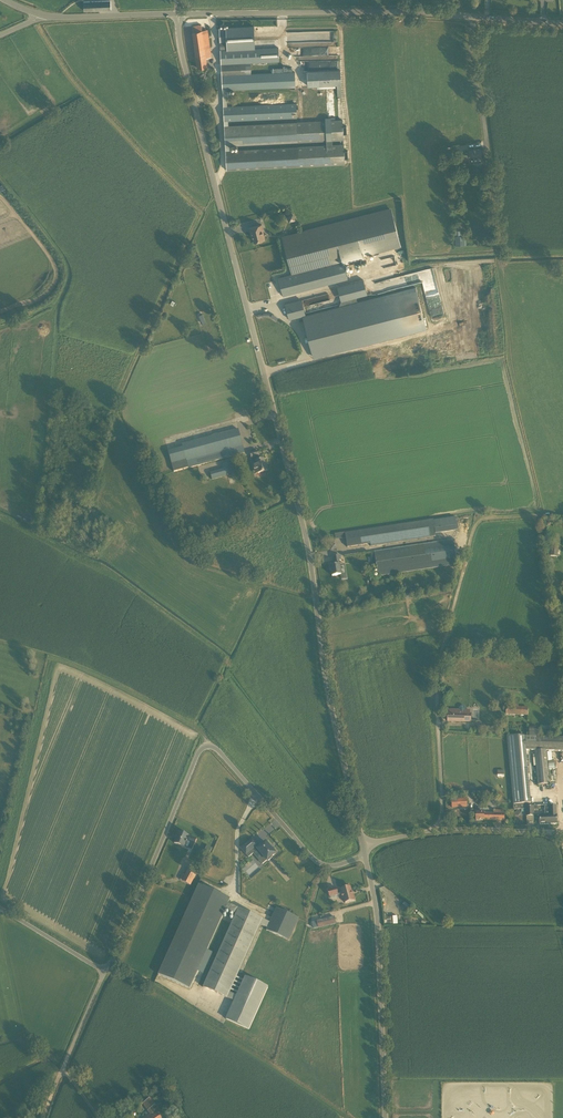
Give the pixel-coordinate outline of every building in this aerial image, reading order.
[(111,1),(94,1),(83,2),(84,11),(111,10),(111,1)] [(203,34),(201,25),(191,26),(198,68),(207,67),(206,58),(211,57),(208,33),(203,34)] [(254,43),(254,41),(254,27),(219,28),(220,46),(220,49),(227,49),(255,47),(254,43)] [(290,57),(299,56),(299,47),(290,47),(290,57)] [(220,50),(223,107),(226,170),(312,166),(345,164),(344,145),(311,146),(230,150),(230,145),(344,139),(343,120),(342,120),(297,122),(228,125),(228,121),(297,117),(296,104),(227,107),(227,99),(229,99),(229,93),(227,93),(227,90),(295,87),(295,72),(241,75),(241,63),(279,61),(278,48),(220,50)] [(342,97),(341,84),(340,70),(318,71),(319,85),(337,85),(337,97),(342,97)] [(481,153),(482,153),(482,152),(481,152),(481,149),(469,150),(469,153),(461,153),(462,161),(470,160),(470,159),(482,158),(481,153)] [(293,274),(399,246),(390,209),(283,236),(293,274)] [(293,213),(286,215),(289,222),(296,220),(293,213)] [(265,239),(261,225),(250,228),(251,235),(253,235),(254,242),(265,239)] [(343,261),(292,275),(279,278),(283,296),(348,279),(343,261)] [(421,271),(382,280),(383,285),(387,284),(388,289),(424,281),(421,271)] [(363,279),(357,281),(344,284),(348,300),(367,295),(363,279)] [(425,328),(414,286),(303,316),(314,357),(425,328)] [(289,319),(299,317),(305,315),(301,300),(285,304),(289,319)] [(238,429),(194,441),(171,447),(172,450),(168,451),(168,452),(164,453),(166,460),(170,459),(174,473),(245,453),(238,429)] [(252,462),(255,474),(268,470),(267,466),(266,466),(264,459),(260,461),(259,456),(258,451),(250,452),(251,457),(253,462),(252,462)] [(231,474),(234,474),(231,463),(221,465),(222,469),(210,473),(212,480),(228,475),(231,474)] [(455,517),(427,522),(345,534),(347,547),(370,544),(371,546),(436,536),(436,534),(457,531),(455,517)] [(372,566),(376,566),(378,576),(457,564),(453,540),(370,552),(372,566)] [(550,556),(557,557),(559,546),(551,545),(550,556)] [(340,556),(333,557),(334,566),(331,566),(332,576),(341,575),(340,565),(339,565),(339,560),(341,560),(340,556)] [(506,703),(506,714),(528,716),(528,707),(513,706),(513,704),(506,703)] [(459,708),(459,710),(449,710),(449,713),(448,713),(448,721),(466,722),(466,721),(471,721),(471,714),(470,714),(470,711),(466,711),(466,708),(464,706),(461,706),(459,708)] [(526,736),(507,736),(509,759),(527,757),(526,750),(526,736)] [(546,751),(552,751),(553,737),(538,737),(538,736),(535,736),(535,751),(538,785),(549,784),(546,751)] [(529,786),(512,788),(514,805),(525,804),(528,803),(531,803),(529,786)] [(526,807),(526,816),(534,816),(534,806),(526,807)] [(550,815),(540,815),(540,824),(557,823),(557,815),(556,806),(550,806),(550,815)] [(494,810),(494,813),(484,812),(476,812),(476,820),(484,820),(504,821),(505,814),(501,813),(501,810),(494,809),(494,810)] [(189,841),(195,844),(197,839),(189,836),(189,835),(178,831),(176,836),(177,836),(174,843),(184,847),(187,840),(189,840),(189,841)] [(248,853),(250,856),(255,851),(259,855),(261,853),(267,861),(268,860),(269,861),(272,858),(271,857),(275,853),(272,849),(269,846),(266,842),(259,848),(257,845),(252,839),(241,849),(246,854),(248,853)] [(189,869),(182,881),(191,885),(197,874),(189,869)] [(230,899),(199,885),(158,974),(190,989),(225,910),(228,904),(230,899)] [(350,886),(340,889),(340,890),(337,891),(336,888),(328,890),(330,897),(338,895),(338,894),(341,893),(342,899),(344,898),(345,903),(355,900),(353,895),(352,895),(350,886)] [(289,940),(297,923),(299,918),(276,908),(270,922),(228,904),(225,910),(237,915),(204,987),(234,1001),(226,1019),(249,1029),(251,1024),(268,987),(245,976),(237,995),(229,992),(260,924),(267,927),(266,930),(289,940)] [(336,924),(334,916),(316,921),(318,928),(336,924)] [(145,1117),(161,1117),(157,1112),(156,1113),(152,1107),(156,1104),(151,1097),(143,1103),(150,1114),(145,1117)] [(173,1107),(178,1103),(174,1099),(172,1101),(169,1098),(160,1106),(163,1110),(171,1104),(173,1107)]
